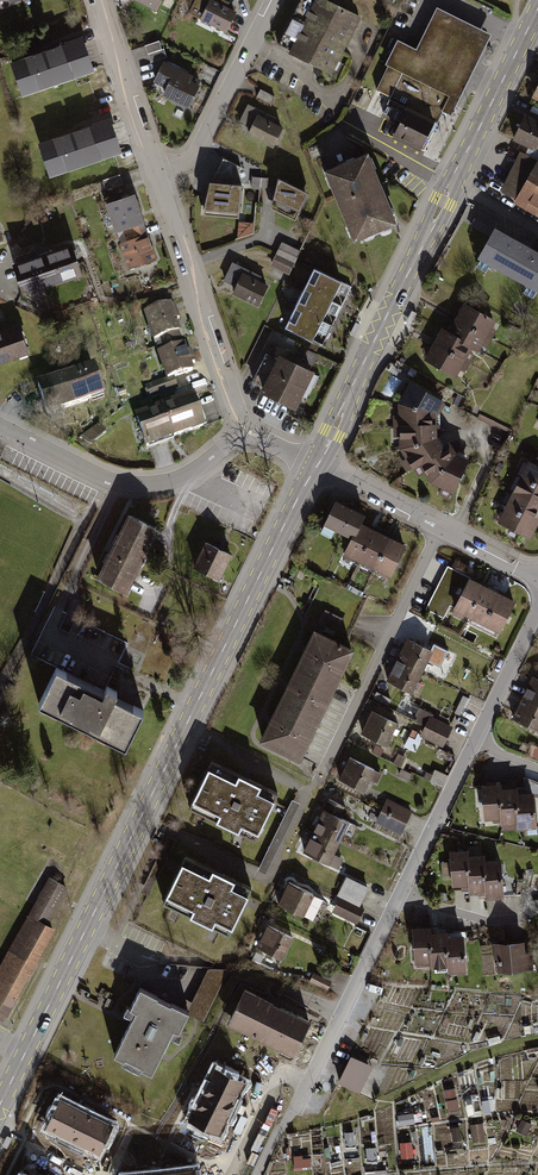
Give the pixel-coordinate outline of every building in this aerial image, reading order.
[(31,0),(0,0),(0,10),(31,0)] [(134,2),(159,14),(166,0),(135,0),(134,2)] [(191,16),(203,21),(202,24),(228,37),(238,17),(228,12),(231,7),(217,0),(199,0),(191,16)] [(333,77),(360,21),(322,2),(324,0),(302,0),(278,50),(333,77)] [(402,74),(449,97),(442,111),(452,116),(491,34),(437,8),(416,51),(399,42),(377,89),(384,92),(392,96),(402,74)] [(80,41),(15,63),(25,93),(90,71),(80,41)] [(160,43),(145,47),(148,57),(163,53),(160,43)] [(165,52),(163,53),(148,57),(151,65),(168,60),(165,52)] [(166,100),(191,112),(200,92),(191,88),(195,79),(165,65),(155,86),(169,93),(166,100)] [(402,74),(392,96),(382,116),(402,125),(396,137),(423,150),(442,111),(449,97),(402,74)] [(248,107),(240,126),(254,131),(250,140),(276,151),(285,131),(275,126),(278,120),(248,107)] [(109,120),(42,143),(52,174),(119,151),(109,120)] [(502,195),(537,214),(537,163),(523,155),(502,195)] [(328,171),(355,238),(394,222),(367,156),(328,171)] [(216,178),(238,183),(243,164),(220,159),(216,178)] [(282,184),(275,212),(301,225),(311,199),(282,184)] [(208,186),(205,221),(244,223),(247,189),(208,186)] [(134,199),(108,208),(117,235),(123,233),(141,228),(143,227),(134,199)] [(126,245),(120,246),(129,273),(157,264),(149,239),(145,240),(141,228),(123,233),(126,245)] [(481,260),(537,292),(537,256),(496,233),(481,260)] [(74,245),(15,263),(26,297),(84,279),(74,245)] [(284,246),(272,268),(290,277),(301,255),(284,246)] [(237,291),(234,297),(259,308),(268,290),(261,286),(263,281),(233,266),(224,285),(237,291)] [(350,285),(316,268),(306,289),(340,306),(350,285)] [(340,306),(306,289),(296,309),(330,326),(340,306)] [(287,303),(279,322),(286,325),(294,307),(287,303)] [(462,304),(454,319),(485,336),(494,321),(462,304)] [(330,326),(296,309),(286,330),(320,347),(330,326)] [(172,311),(145,318),(158,358),(184,349),(172,311)] [(478,351),(485,336),(454,319),(446,334),(472,348),(478,351)] [(0,329),(0,363),(28,353),(18,323),(0,329)] [(433,344),(464,361),(472,348),(446,334),(440,330),(433,344)] [(455,378),(464,361),(433,344),(424,361),(455,378)] [(166,383),(145,389),(149,403),(178,394),(175,383),(195,377),(186,349),(184,349),(158,358),(166,383)] [(267,394),(265,399),(299,416),(318,380),(282,362),(281,365),(268,358),(253,387),(267,394)] [(95,367),(37,386),(47,417),(105,398),(95,367)] [(413,389),(401,410),(439,418),(445,407),(413,389)] [(196,400),(139,419),(148,446),(205,427),(196,400)] [(401,410),(399,432),(438,430),(439,418),(401,410)] [(91,444),(106,430),(99,422),(84,436),(91,444)] [(399,432),(399,457),(440,443),(438,430),(399,432)] [(399,457),(412,476),(447,450),(440,443),(399,457)] [(412,476),(431,490),(456,460),(447,450),(412,476)] [(456,460),(431,490),(451,500),(468,466),(456,460)] [(537,487),(537,468),(527,463),(520,478),(537,487)] [(537,506),(537,487),(520,478),(512,493),(537,506)] [(537,524),(537,521),(537,506),(512,493),(505,508),(537,524)] [(354,537),(360,524),(364,515),(338,503),(327,524),(354,537)] [(497,523),(529,539),(537,524),(505,508),(497,523)] [(129,515),(96,578),(125,593),(157,530),(129,515)] [(375,531),(360,524),(354,537),(345,555),(360,562),(375,531)] [(390,539),(375,531),(360,562),(375,569),(390,539)] [(405,546),(390,539),(375,569),(390,577),(405,546)] [(234,559),(206,546),(195,572),(222,585),(234,559)] [(456,608),(470,579),(448,568),(428,608),(444,616),(450,605),(456,608)] [(470,579),(456,608),(471,616),(486,587),(470,579)] [(486,587),(471,616),(486,624),(501,595),(486,587)] [(501,595),(486,624),(501,631),(516,602),(501,595)] [(318,609),(312,620),(336,632),(342,620),(318,609)] [(353,652),(314,634),(297,669),(336,688),(353,652)] [(435,655),(408,641),(398,662),(425,675),(435,655)] [(425,675),(398,662),(387,683),(414,696),(425,675)] [(336,688),(297,669),(280,704),(319,723),(336,688)] [(142,711),(56,670),(38,706),(124,747),(142,711)] [(519,699),(537,708),(537,681),(530,676),(519,699)] [(519,699),(508,719),(537,734),(537,708),(519,699)] [(319,723),(280,704),(263,740),(302,758),(319,723)] [(373,713),(362,735),(389,749),(400,727),(373,713)] [(431,719),(422,738),(444,749),(454,730),(431,719)] [(420,735),(424,724),(415,721),(411,732),(420,735)] [(529,744),(525,754),(537,760),(537,748),(529,744)] [(351,760),(339,782),(366,796),(378,774),(351,760)] [(213,765),(192,808),(252,838),(274,795),(213,765)] [(505,790),(495,791),(498,823),(498,826),(500,825),(500,830),(514,829),(511,794),(510,783),(505,783),(505,790)] [(495,785),(477,786),(480,822),(489,822),(490,824),(498,823),(495,791),(495,785)] [(530,793),(511,794),(514,829),(523,829),(523,834),(533,834),(530,793)] [(387,800),(376,824),(402,836),(413,812),(387,800)] [(330,801),(315,831),(339,843),(349,822),(339,818),(344,808),(330,801)] [(339,843),(315,831),(305,852),(338,868),(342,859),(333,855),(339,843)] [(462,851),(446,852),(450,888),(465,887),(463,857),(462,851)] [(184,854),(161,901),(229,935),(252,888),(184,854)] [(479,856),(463,857),(465,887),(465,893),(477,892),(477,898),(483,898),(479,861),(479,856)] [(496,859),(479,861),(483,898),(500,896),(496,859)] [(0,965),(0,1020),(2,1021),(52,930),(45,926),(67,886),(48,876),(0,965)] [(337,897),(339,898),(359,908),(369,888),(347,877),(337,897)] [(289,884),(279,906),(309,920),(319,899),(289,884)] [(339,898),(333,911),(357,923),(364,910),(359,908),(339,898)] [(268,928),(259,949),(282,959),(291,938),(268,928)] [(425,929),(410,930),(413,970),(429,969),(426,935),(425,929)] [(463,932),(443,934),(446,968),(447,974),(463,973),(459,936),(463,935),(463,932)] [(443,934),(426,935),(429,969),(446,968),(443,934)] [(522,946),(491,948),(492,973),(530,971),(529,957),(523,957),(522,946)] [(314,975),(310,984),(328,992),(332,984),(314,975)] [(188,1010),(140,987),(131,1006),(136,1008),(129,1022),(114,1053),(151,1071),(171,1030),(176,1033),(188,1010)] [(244,992),(228,1024),(294,1057),(310,1025),(244,992)] [(350,1054),(338,1079),(357,1089),(370,1063),(350,1054)] [(202,1095),(190,1119),(221,1134),(245,1084),(214,1069),(202,1095)] [(466,1099),(467,1115),(482,1114),(481,1098),(466,1099)] [(62,1100),(48,1128),(99,1153),(113,1125),(87,1112),(62,1100)] [(400,1124),(415,1121),(413,1111),(398,1114),(400,1124)] [(473,1141),(486,1140),(485,1122),(472,1123),(473,1141)] [(356,1130),(345,1131),(346,1145),(357,1144),(356,1130)] [(401,1157),(414,1156),(413,1140),(400,1141),(401,1157)] [(310,1167),(311,1156),(294,1155),(294,1167),(310,1167)]
